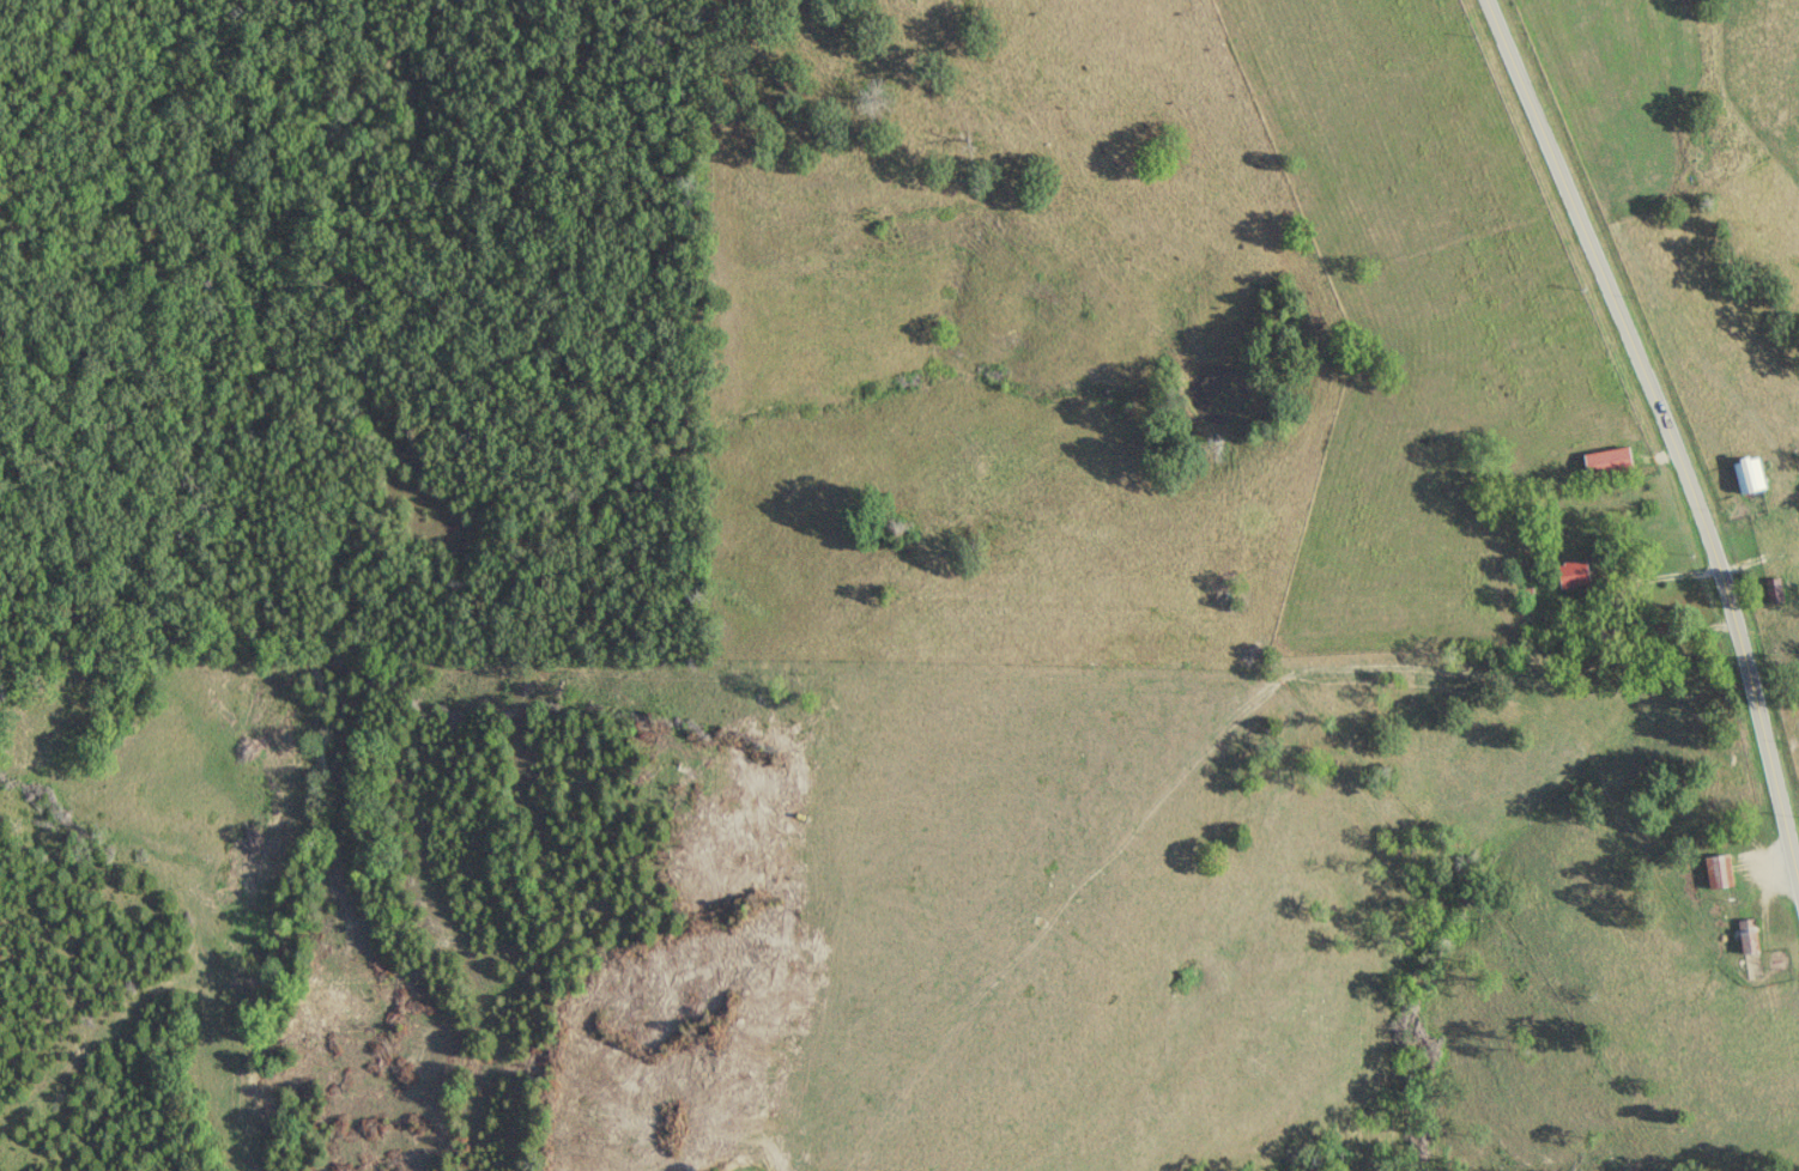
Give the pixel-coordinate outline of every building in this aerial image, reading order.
[(1586,458),(1592,480),(1636,468),(1630,445),(1586,458)] [(1760,457),(1734,463),(1742,497),(1768,490),(1760,457)] [(1709,889),(1734,888),(1733,856),(1708,858),(1709,889)]
